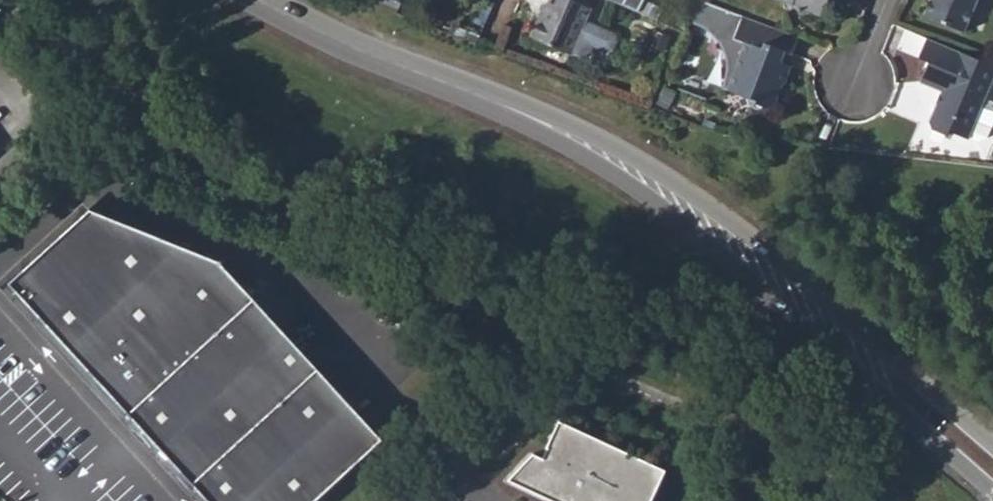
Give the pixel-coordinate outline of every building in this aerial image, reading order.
[(548,5),(545,3),(531,38),(571,54),(571,53),(583,57),(588,55),(592,45),(607,52),(612,49),(617,39),(615,34),(584,21),(590,7),(573,0),(550,0),(548,5)] [(639,12),(645,0),(610,0),(639,12)] [(822,15),(826,4),(817,0),(794,0),(792,4),(822,15)] [(923,15),(963,32),(977,0),(929,0),(923,15)] [(663,9),(652,4),(646,15),(658,21),(663,9)] [(743,16),(734,38),(745,42),(726,90),(749,98),(748,100),(766,107),(774,104),(782,83),(784,84),(791,66),(779,62),(775,54),(777,49),(792,55),(799,37),(743,16)] [(919,58),(928,62),(920,82),(942,91),(944,97),(941,104),(935,107),(929,122),(932,129),(946,135),(952,132),(967,139),(968,136),(982,103),(992,77),(992,66),(927,39),(919,58)] [(982,103),(968,136),(975,139),(985,135),(990,123),(992,117),(992,115),(989,107),(982,103)] [(93,199),(12,274),(220,500),(307,500),(375,438),(385,429),(221,251),(93,199)] [(559,416),(541,453),(535,451),(509,475),(566,500),(648,500),(665,464),(559,416)]
